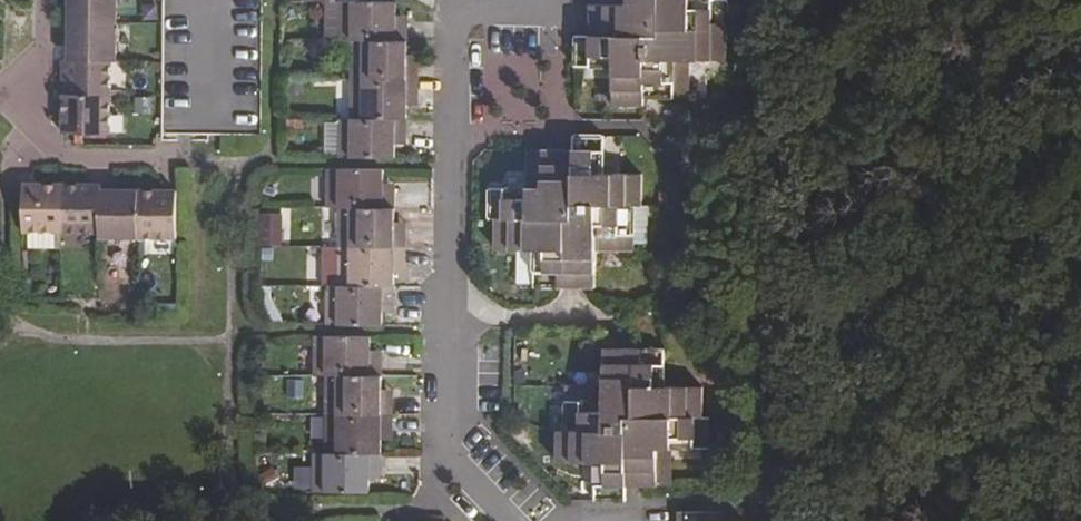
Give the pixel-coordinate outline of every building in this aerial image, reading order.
[(69,23),(117,24),(116,0),(70,0),(70,4),(69,23)] [(162,135),(262,136),(263,0),(163,0),(162,135)] [(614,105),(643,106),(644,100),(688,99),(689,60),(726,61),(726,0),(720,0),(591,0),(591,16),(591,29),(591,35),(576,35),(576,66),(612,67),(614,105)] [(339,2),(339,40),(351,41),(407,41),(407,28),(407,17),(396,15),(396,2),(360,2),(339,2)] [(69,42),(69,61),(111,61),(116,61),(117,24),(69,23),(69,42)] [(351,41),(351,79),(419,79),(418,69),(418,57),(407,56),(407,41),(351,41)] [(63,80),(63,96),(111,97),(111,61),(69,61),(63,61),(63,80)] [(351,79),(351,118),(407,119),(407,106),(419,106),(419,94),(419,79),(351,79)] [(64,134),(110,135),(111,97),(63,96),(63,114),(64,134)] [(339,118),(339,158),(396,159),(396,144),(407,143),(407,130),(407,119),(351,118),(339,118)] [(534,250),(533,286),(596,287),(597,250),(633,251),(634,205),(640,205),(641,174),(604,173),(604,137),(573,136),(573,151),(558,151),(527,151),(527,188),(488,187),(488,219),(497,219),(497,249),(534,250)] [(326,170),(326,208),(338,208),(395,208),(395,197),(396,184),(384,184),(384,169),(326,170)] [(24,186),(23,234),(62,234),(62,187),(43,186),(24,186)] [(62,187),(62,234),(99,234),(100,192),(99,187),(81,187),(62,187)] [(99,234),(99,240),(138,240),(138,191),(121,192),(100,192),(99,234)] [(138,191),(138,240),(177,240),(177,192),(157,192),(138,191)] [(338,208),(337,246),(406,247),(406,236),(406,223),(396,223),(395,208),(338,208)] [(287,216),(262,216),(262,246),(287,246),(287,216)] [(337,246),(337,285),(395,286),(395,273),(406,273),(406,261),(406,247),(337,246)] [(325,285),(325,326),(383,326),(383,311),(395,310),(395,298),(395,286),(337,285),(325,285)] [(314,337),(313,376),(324,376),(383,377),(383,363),(382,352),(371,351),(371,338),(314,337)] [(594,463),(594,501),(627,502),(627,486),(644,486),(671,486),(671,448),(708,449),(709,416),(702,416),(702,387),(664,387),(664,349),(602,349),(602,386),(564,385),(564,430),(556,430),(556,463),(594,463)] [(324,376),(324,414),(394,415),(394,400),(394,390),(382,390),(383,377),(324,376)] [(324,414),(324,452),(382,453),(383,440),(394,439),(394,428),(394,415),(324,414)] [(314,453),(313,493),(370,494),(370,480),(382,479),(382,467),(382,453),(324,452),(314,453)]
